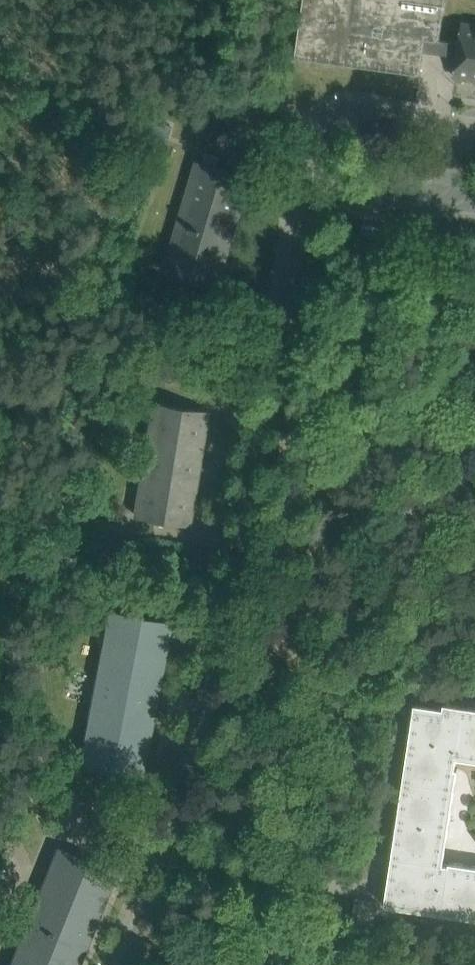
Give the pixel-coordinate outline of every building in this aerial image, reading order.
[(458,56),(460,44),(456,43),(440,40),(445,0),(302,0),(294,58),(420,75),(423,52),(458,56)] [(458,56),(455,77),(474,80),(474,25),(463,23),(460,44),(458,56)] [(144,129),(167,136),(171,125),(148,118),(144,129)] [(396,138),(412,141),(414,133),(413,133),(398,130),(397,130),(396,138)] [(202,162),(217,167),(220,159),(204,154),(202,162)] [(166,272),(215,286),(248,176),(199,162),(166,272)] [(360,239),(389,244),(392,229),(363,224),(360,239)] [(137,516),(187,524),(205,411),(155,402),(137,516)] [(80,764),(141,776),(171,623),(110,611),(80,764)] [(384,905),(474,918),(474,866),(449,862),(449,864),(443,863),(457,769),(455,768),(456,758),(474,760),(474,708),(444,703),(443,708),(414,704),(384,905)] [(103,806),(111,809),(117,794),(109,791),(103,806)] [(116,870),(58,848),(10,964),(78,964),(116,870)] [(350,936),(372,940),(378,902),(356,898),(350,936)]
